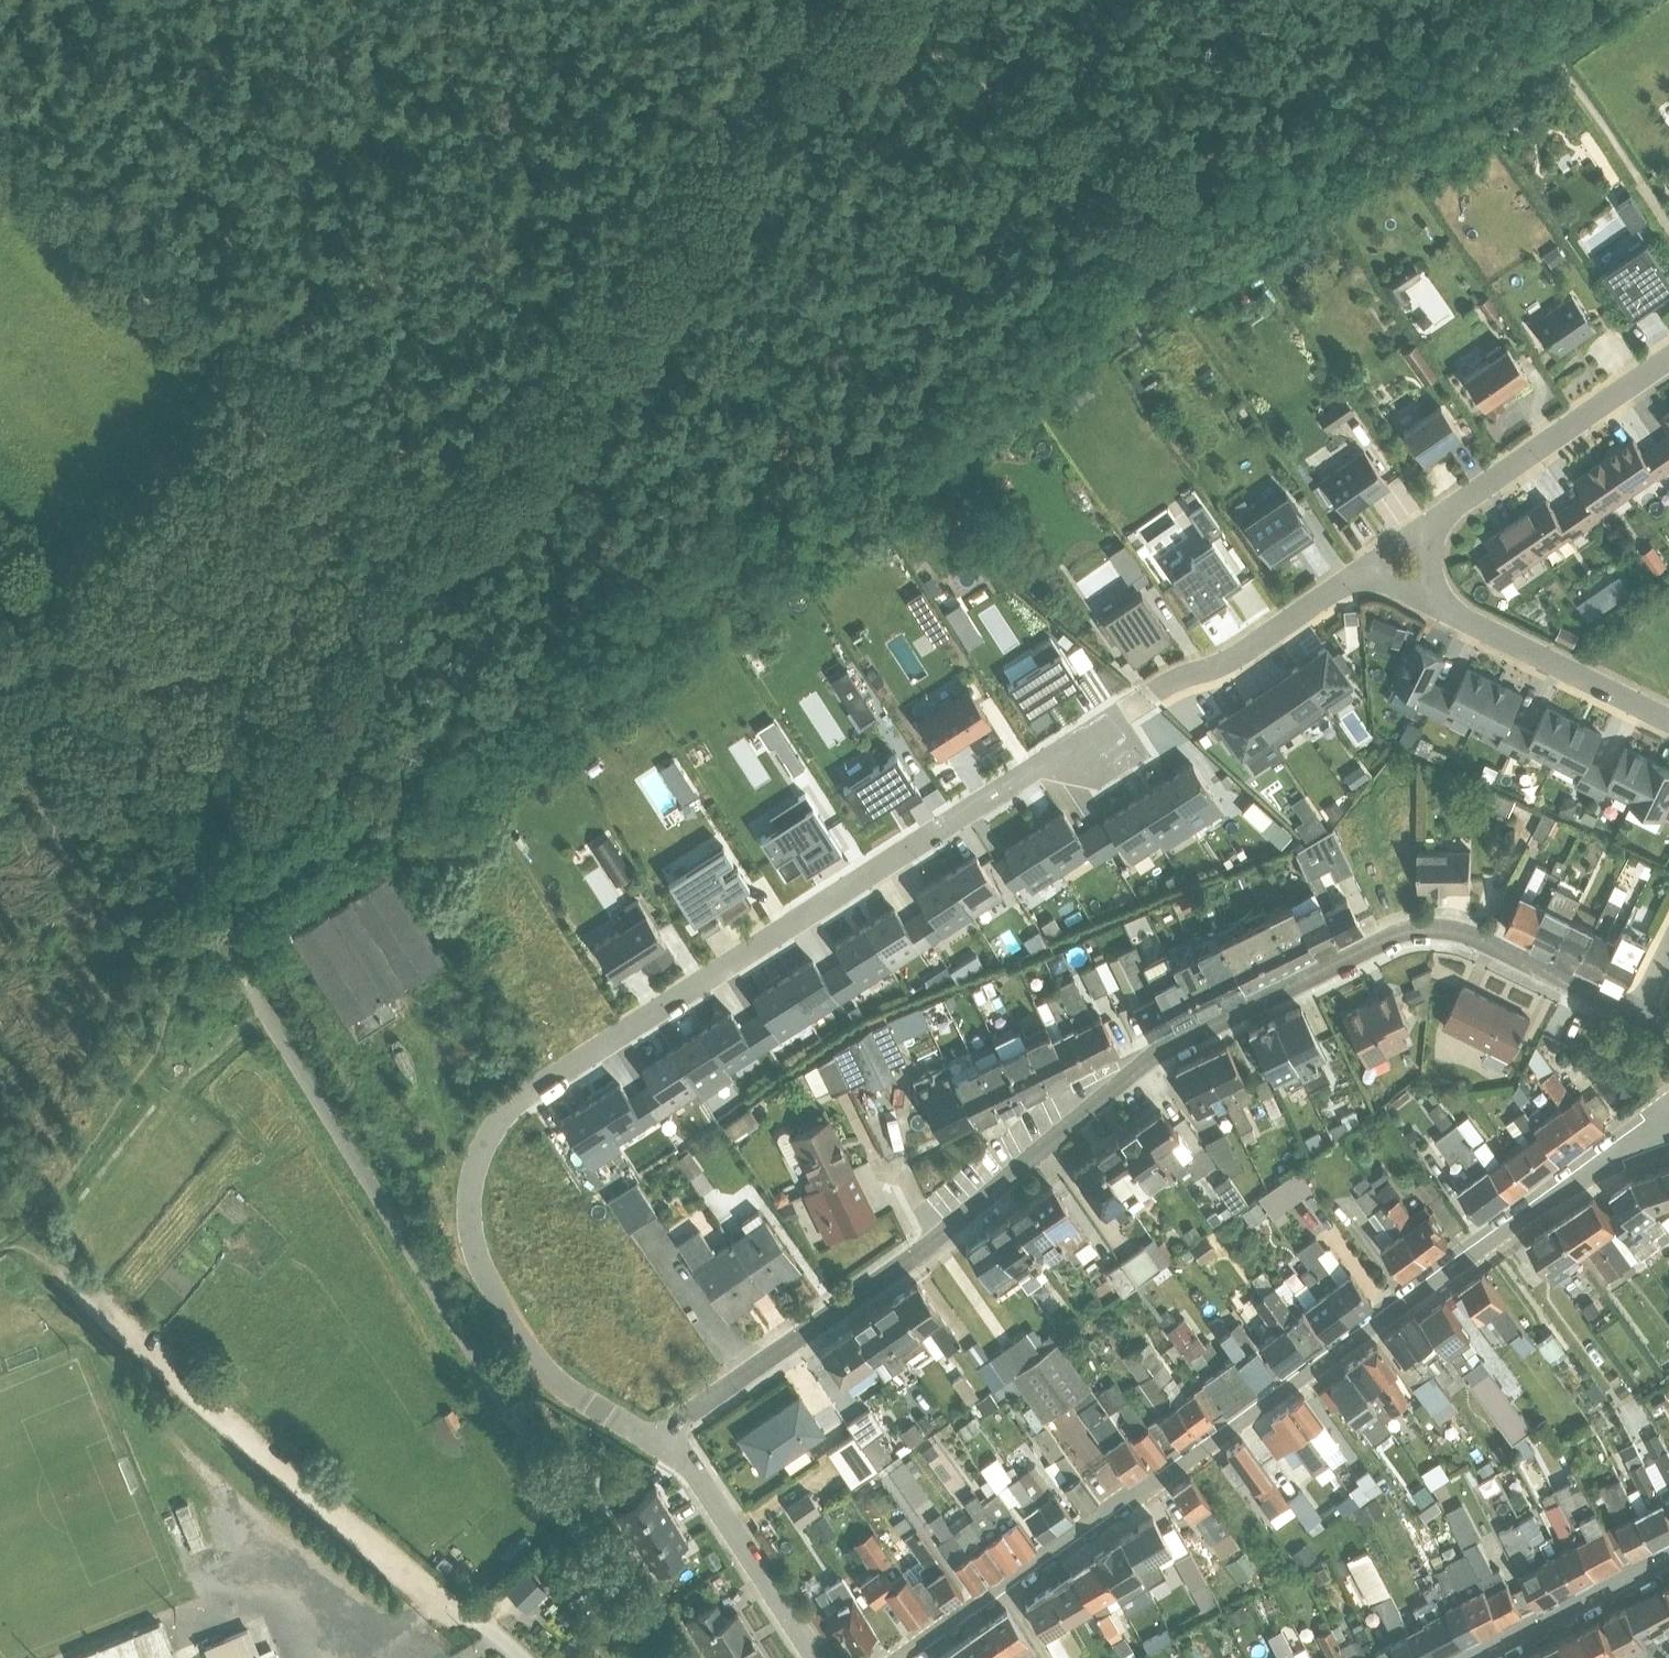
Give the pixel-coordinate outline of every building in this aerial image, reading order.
[(1657,119),(1668,113),(1668,98),(1665,90),(1647,99),(1657,119)] [(1621,202),(1618,205),(1632,226),(1648,215),(1632,193),(1620,201),(1621,202)] [(1606,271),(1617,288),(1624,298),(1635,314),(1645,308),(1651,304),(1663,295),(1668,291),(1668,270),(1652,245),(1649,241),(1606,271)] [(1557,245),(1543,255),(1551,265),(1564,255),(1557,245)] [(1413,258),(1380,281),(1396,303),(1411,293),(1404,284),(1422,272),(1413,258)] [(1663,295),(1651,304),(1645,308),(1635,314),(1624,298),(1617,288),(1614,291),(1634,320),(1645,313),(1665,299),(1663,295)] [(1571,293),(1532,320),(1555,353),(1569,343),(1570,344),(1595,327),(1571,293)] [(1489,294),(1479,302),(1488,316),(1499,309),(1489,294)] [(1489,357),(1464,375),(1492,414),(1505,405),(1498,395),(1501,393),(1527,375),(1507,345),(1504,347),(1500,342),(1486,352),(1489,357)] [(1415,344),(1403,351),(1425,382),(1436,373),(1415,344)] [(1330,407),(1317,415),(1327,429),(1354,410),(1342,392),(1327,402),(1330,407)] [(1440,404),(1403,430),(1423,460),(1445,445),(1444,444),(1460,433),(1440,404)] [(1668,456),(1668,435),(1659,442),(1668,456)] [(1629,490),(1643,480),(1645,482),(1657,473),(1659,476),(1668,469),(1668,456),(1659,442),(1645,452),(1635,437),(1625,444),(1606,458),(1629,490)] [(1363,448),(1321,479),(1345,514),(1389,484),(1363,448)] [(1572,502),(1588,524),(1604,513),(1603,511),(1608,508),(1616,502),(1614,500),(1629,490),(1606,458),(1577,477),(1587,492),(1572,502)] [(1668,498),(1668,478),(1660,485),(1668,498)] [(995,485),(981,491),(989,508),(1002,502),(995,485)] [(1285,492),(1243,521),(1266,555),(1268,554),(1274,563),(1288,554),(1287,553),(1298,545),(1310,536),(1311,538),(1314,536),(1285,492)] [(1519,518),(1542,550),(1556,540),(1558,542),(1571,534),(1572,536),(1588,524),(1572,502),(1558,512),(1548,497),(1519,518)] [(1156,504),(1128,523),(1138,537),(1166,518),(1156,504)] [(1204,505),(1193,513),(1204,527),(1214,519),(1204,505)] [(1542,550),(1519,518),(1488,539),(1495,549),(1480,559),(1499,586),(1516,575),(1513,570),(1542,550)] [(1194,559),(1173,574),(1199,612),(1242,582),(1213,542),(1192,556),(1194,559)] [(1660,551),(1649,560),(1658,572),(1668,563),(1660,551)] [(1079,593),(1102,575),(1090,560),(1067,577),(1079,593)] [(895,594),(922,641),(938,632),(911,585),(895,594)] [(1588,601),(1582,604),(1587,613),(1592,610),(1595,614),(1611,604),(1601,587),(1585,597),(1588,601)] [(1171,634),(1166,627),(1140,592),(1133,598),(1097,622),(1111,641),(1117,637),(1133,661),(1146,651),(1171,634)] [(936,607),(951,630),(965,621),(949,598),(936,607)] [(1374,613),(1367,631),(1402,644),(1409,626),(1374,613)] [(1553,622),(1547,635),(1566,644),(1572,631),(1553,622)] [(1171,634),(1146,651),(1148,653),(1174,635),(1168,626),(1166,627),(1171,634)] [(1418,705),(1419,705),(1432,711),(1444,685),(1433,680),(1446,655),(1418,641),(1410,656),(1406,654),(1399,670),(1400,670),(1394,683),(1396,684),(1422,696),(1418,705)] [(1298,665),(1324,704),(1325,703),(1352,685),(1349,680),(1351,678),(1344,667),(1349,663),(1338,648),(1330,653),(1325,646),(1318,651),(1300,663),(1298,665)] [(1058,648),(1006,681),(1028,714),(1079,681),(1058,648)] [(1272,683),(1302,725),(1327,708),(1324,704),(1298,665),(1272,683)] [(1444,685),(1432,711),(1446,718),(1449,711),(1455,714),(1471,722),(1475,724),(1497,681),(1469,667),(1457,692),(1444,685)] [(847,668),(832,678),(860,723),(876,713),(847,668)] [(1497,681),(1475,724),(1501,736),(1497,744),(1511,751),(1523,725),(1512,719),(1524,694),(1497,681)] [(805,683),(788,694),(816,741),(834,730),(805,683)] [(1246,700),(1273,740),(1276,743),(1300,727),(1302,725),(1272,683),(1246,700)] [(1422,696),(1396,684),(1389,698),(1416,711),(1419,705),(1418,705),(1422,696)] [(969,687),(917,720),(939,753),(966,735),(976,751),(1000,735),(969,687)] [(1273,740),(1246,700),(1244,702),(1227,713),(1219,719),(1210,725),(1217,736),(1220,735),(1230,748),(1233,745),(1245,759),(1246,758),(1273,740)] [(1523,725),(1511,751),(1525,757),(1528,750),(1554,762),(1576,720),(1548,706),(1536,731),(1523,725)] [(748,723),(777,774),(795,763),(766,713),(748,723)] [(1471,722),(1455,714),(1452,722),(1467,730),(1471,722)] [(1576,720),(1554,762),(1557,764),(1580,775),(1576,783),(1580,785),(1590,790),(1603,764),(1593,759),(1591,758),(1603,733),(1576,720)] [(1409,721),(1402,736),(1414,742),(1421,727),(1409,721)] [(1422,735),(1416,749),(1444,761),(1449,752),(1434,745),(1436,740),(1422,735)] [(1273,740),(1246,758),(1254,770),(1268,760),(1271,764),(1284,755),(1276,743),(1273,740)] [(1603,764),(1590,790),(1603,796),(1607,788),(1633,800),(1654,758),(1627,745),(1615,770),(1603,764)] [(896,754),(844,788),(864,818),(892,799),(900,810),(923,795),(896,754)] [(1633,800),(1631,803),(1632,804),(1663,818),(1668,806),(1668,766),(1654,758),(1633,800)] [(1361,761),(1344,772),(1351,784),(1369,773),(1361,761)] [(1488,761),(1481,776),(1495,782),(1496,779),(1501,767),(1488,761)] [(1164,782),(1193,828),(1223,809),(1193,763),(1164,782)] [(1134,801),(1160,842),(1164,847),(1193,828),(1164,782),(1134,801)] [(1492,788),(1486,804),(1509,814),(1516,799),(1492,788)] [(777,880),(832,849),(798,789),(743,819),(777,880)] [(1303,793),(1290,801),(1302,819),(1295,824),(1306,841),(1326,828),(1322,822),(1303,793)] [(1562,807),(1561,810),(1566,813),(1572,815),(1573,813),(1574,813),(1580,800),(1567,794),(1561,807),(1562,807)] [(1253,797),(1242,809),(1281,845),(1293,833),(1253,797)] [(1092,828),(1109,854),(1120,846),(1130,862),(1160,842),(1134,801),(1097,824),(1092,828)] [(1663,818),(1632,804),(1627,814),(1657,829),(1663,818)] [(1544,811),(1534,833),(1546,840),(1550,831),(1555,834),(1563,820),(1544,811)] [(1034,831),(1061,872),(1088,854),(1094,863),(1109,854),(1092,828),(1080,836),(1064,812),(1034,831)] [(1313,890),(1338,938),(1361,926),(1346,895),(1334,901),(1325,883),(1353,869),(1332,827),(1293,850),(1313,890)] [(1061,872),(1034,831),(1005,850),(1008,856),(1005,858),(997,863),(1014,888),(1024,881),(1031,891),(1061,872)] [(608,834),(590,846),(615,885),(633,874),(608,834)] [(724,845),(668,881),(694,920),(715,907),(724,921),(751,904),(742,889),(749,885),(738,867),(725,875),(720,867),(733,859),(724,845)] [(1472,847),(1420,847),(1420,888),(1471,888),(1472,888),(1472,847)] [(947,874),(973,914),(978,911),(1002,896),(976,855),(947,874)] [(1531,938),(1561,875),(1567,862),(1558,858),(1552,869),(1539,863),(1524,891),(1507,926),(1531,938)] [(1640,859),(1635,870),(1647,876),(1653,865),(1640,859)] [(916,915),(931,939),(932,941),(973,914),(947,874),(917,893),(927,908),(916,915)] [(390,875),(291,938),(346,1024),(348,1023),(358,1039),(397,1014),(387,998),(445,961),(390,875)] [(1561,875),(1531,938),(1555,950),(1573,913),(1586,887),(1561,875)] [(1596,925),(1578,962),(1602,974),(1618,940),(1607,934),(1629,889),(1617,882),(1596,925)] [(1291,901),(1314,950),(1338,938),(1313,890),(1291,901)] [(619,928),(594,944),(614,975),(643,957),(652,970),(675,955),(637,896),(623,905),(627,913),(615,921),(619,928)] [(1291,901),(1267,913),(1279,938),(1290,960),(1291,962),(1291,960),(1312,950),(1314,950),(1291,901)] [(865,926),(890,965),(894,963),(931,939),(916,915),(904,922),(895,907),(865,926)] [(1220,936),(1243,985),(1291,962),(1290,960),(1279,938),(1267,913),(1220,936)] [(1573,913),(1555,950),(1578,962),(1596,925),(1573,913)] [(1053,915),(1041,923),(1050,936),(1062,928),(1053,915)] [(1618,940),(1602,974),(1627,986),(1654,931),(1630,920),(1627,926),(1625,925),(1618,940)] [(834,967),(849,991),(890,965),(865,926),(836,945),(845,960),(834,967)] [(1040,928),(1024,938),(1032,951),(1048,941),(1040,928)] [(1200,958),(1220,997),(1243,985),(1220,936),(1219,937),(1195,949),(1200,958)] [(1096,963),(1108,988),(1122,981),(1148,1032),(1172,1020),(1144,963),(1135,943),(1117,953),(1118,955),(1109,959),(1108,957),(1096,963)] [(1144,963),(1172,1020),(1196,1009),(1173,962),(1168,951),(1144,963)] [(955,966),(950,969),(957,980),(983,964),(976,953),(955,966)] [(1173,962),(1196,1009),(1220,997),(1200,958),(1192,962),(1188,954),(1173,962)] [(802,1007),(808,1017),(849,991),(834,967),(823,974),(813,960),(783,979),(802,1007)] [(1108,988),(1096,963),(1082,970),(1094,995),(1108,988)] [(946,964),(925,978),(932,990),(954,976),(946,964)] [(1417,984),(1406,989),(1418,1017),(1429,1013),(1433,967),(1413,976),(1417,984)] [(975,1010),(994,1001),(983,976),(963,985),(975,1010)] [(1058,990),(1094,1060),(1117,1048),(1099,1013),(1093,1016),(1074,976),(1056,985),(1058,990)] [(752,1020),(768,1043),(808,1017),(802,1007),(783,979),(754,997),(763,1012),(752,1020)] [(1464,984),(1444,1024),(1511,1058),(1531,1017),(1464,984)] [(1395,989),(1344,1014),(1368,1063),(1412,1042),(1405,1028),(1412,1025),(1395,989)] [(1048,1027),(1070,1072),(1094,1060),(1058,990),(1046,996),(1055,1014),(1044,1020),(1048,1027)] [(897,1015),(889,1019),(898,1039),(906,1036),(928,1025),(918,1005),(897,1015)] [(1273,1020),(1302,1078),(1308,1090),(1330,1079),(1323,1066),(1320,1067),(1316,1060),(1327,1055),(1306,1012),(1305,1013),(1301,1006),(1273,1020)] [(702,1031),(732,1078),(773,1052),(768,1043),(752,1020),(741,1027),(732,1012),(702,1031)] [(834,1052),(849,1084),(865,1076),(871,1087),(895,1075),(890,1064),(906,1057),(887,1018),(871,1025),(847,1040),(848,1041),(833,1051),(834,1052)] [(1302,1078),(1273,1020),(1268,1022),(1270,1027),(1266,1029),(1264,1024),(1249,1032),(1273,1079),(1280,1076),(1285,1087),(1302,1078)] [(1000,1051),(1022,1096),(1047,1083),(1024,1039),(1018,1027),(995,1039),(1000,1051)] [(1024,1039),(1047,1083),(1070,1072),(1048,1027),(1024,1039)] [(672,1050),(699,1091),(701,1094),(703,1096),(732,1078),(702,1031),(672,1050)] [(1226,1043),(1202,1055),(1219,1090),(1246,1145),(1258,1139),(1242,1104),(1232,1083),(1242,1078),(1226,1043)] [(1537,1043),(1530,1058),(1564,1104),(1588,1138),(1607,1125),(1602,1118),(1612,1111),(1598,1091),(1587,1099),(1582,1092),(1576,1096),(1537,1043)] [(699,1091),(672,1050),(643,1069),(652,1084),(643,1090),(641,1091),(659,1117),(699,1091)] [(978,1062),(999,1107),(1022,1096),(1000,1051),(978,1062)] [(849,1084),(834,1052),(794,1077),(800,1089),(811,1083),(816,1093),(829,1087),(831,1092),(849,1084)] [(1202,1055),(1177,1068),(1189,1094),(1187,1095),(1197,1116),(1215,1108),(1209,1095),(1219,1090),(1202,1055)] [(999,1107),(978,1062),(975,1057),(950,1069),(975,1119),(999,1107)] [(947,1062),(913,1079),(941,1136),(975,1119),(950,1069),(947,1062)] [(1266,1077),(1255,1083),(1272,1118),(1282,1113),(1272,1093),(1274,1092),(1266,1077)] [(1242,1078),(1232,1083),(1242,1104),(1252,1099),(1242,1078)] [(1520,1081),(1514,1090),(1522,1102),(1531,1096),(1520,1081)] [(592,1102),(620,1146),(659,1117),(641,1091),(630,1098),(621,1083),(592,1102)] [(620,1146),(592,1102),(561,1122),(589,1166),(620,1146)] [(1530,1113),(1562,1158),(1588,1138),(1564,1104),(1548,1116),(1540,1105),(1530,1113)] [(1512,1195),(1460,1122),(1449,1107),(1436,1117),(1446,1131),(1436,1138),(1452,1160),(1460,1155),(1476,1175),(1460,1187),(1482,1218),(1512,1195)] [(750,1108),(725,1125),(733,1137),(735,1136),(737,1140),(749,1131),(747,1127),(758,1120),(750,1108)] [(1523,1171),(1531,1182),(1562,1158),(1530,1113),(1527,1108),(1507,1123),(1519,1139),(1506,1149),(1509,1153),(1508,1154),(1507,1154),(1518,1169),(1520,1168),(1523,1171)] [(1139,1125),(1175,1176),(1187,1168),(1182,1161),(1192,1154),(1161,1109),(1139,1125)] [(1342,1120),(1330,1128),(1335,1136),(1360,1121),(1354,1109),(1340,1116),(1342,1120)] [(1460,1122),(1512,1195),(1531,1182),(1523,1171),(1520,1168),(1518,1169),(1507,1154),(1501,1158),(1469,1115),(1460,1122)] [(809,1190),(853,1169),(828,1119),(793,1137),(790,1131),(784,1129),(779,1132),(777,1137),(789,1162),(800,1157),(810,1178),(804,1180),(809,1190)] [(1117,1140),(1154,1190),(1170,1179),(1172,1181),(1177,1178),(1175,1176),(1139,1125),(1117,1140)] [(1206,1141),(1228,1175),(1244,1166),(1222,1131),(1206,1141)] [(1317,1131),(1304,1138),(1312,1152),(1325,1145),(1317,1131)] [(1095,1155),(1133,1209),(1156,1193),(1154,1190),(1117,1140),(1095,1155)] [(688,1150),(676,1158),(689,1178),(702,1169),(688,1150)] [(1133,1209),(1095,1155),(1074,1170),(1105,1214),(1113,1208),(1120,1218),(1133,1209)] [(1374,1184),(1377,1187),(1392,1176),(1382,1163),(1367,1174),(1368,1175),(1374,1184)] [(1668,1226),(1668,1227),(1668,1167),(1634,1179),(1668,1226)] [(853,1169),(809,1190),(806,1191),(829,1240),(876,1217),(853,1169)] [(1298,1169),(1259,1196),(1279,1225),(1290,1217),(1284,1209),(1293,1203),(1312,1190),(1298,1169)] [(1236,1187),(1228,1175),(1215,1183),(1234,1211),(1247,1203),(1236,1187)] [(1374,1184),(1368,1175),(1355,1185),(1361,1194),(1356,1197),(1381,1231),(1375,1235),(1406,1276),(1429,1258),(1378,1188),(1377,1187),(1374,1184)] [(1430,1202),(1442,1193),(1429,1175),(1416,1185),(1429,1202),(1430,1202)] [(1668,1226),(1634,1179),(1613,1194),(1620,1205),(1611,1212),(1643,1255),(1660,1242),(1655,1235),(1668,1226)] [(1378,1188),(1429,1258),(1449,1243),(1439,1230),(1443,1227),(1427,1206),(1414,1215),(1388,1180),(1378,1188)] [(636,1182),(608,1200),(629,1231),(635,1227),(657,1213),(636,1182)] [(1031,1201),(1075,1264),(1082,1259),(1084,1260),(1098,1250),(1053,1186),(1031,1201)] [(1442,1193),(1430,1202),(1453,1234),(1467,1224),(1443,1192),(1442,1193)] [(1577,1209),(1627,1277),(1637,1269),(1633,1262),(1638,1258),(1595,1197),(1577,1209)] [(792,1199),(780,1205),(786,1220),(799,1214),(792,1199)] [(1257,1200),(1240,1212),(1250,1226),(1267,1215),(1257,1200)] [(1009,1217),(1045,1267),(1075,1264),(1031,1201),(1009,1217)] [(732,1239),(764,1286),(775,1278),(778,1283),(799,1268),(758,1209),(742,1221),(747,1228),(732,1239)] [(1559,1221),(1589,1264),(1603,1284),(1605,1283),(1610,1279),(1614,1285),(1627,1277),(1577,1209),(1559,1221)] [(437,1210),(427,1216),(434,1229),(444,1223),(437,1210)] [(987,1232),(1024,1281),(1027,1285),(1047,1270),(1045,1267),(1009,1217),(987,1232)] [(1589,1264),(1559,1221),(1529,1242),(1557,1281),(1572,1270),(1575,1274),(1589,1264)] [(1194,1223),(1184,1230),(1192,1242),(1202,1235),(1194,1223)] [(764,1286),(732,1239),(714,1251),(698,1228),(677,1243),(729,1317),(754,1299),(751,1295),(763,1287),(764,1286)] [(1024,1281),(987,1232),(967,1247),(1002,1296),(1024,1281)] [(1119,1261),(1134,1285),(1166,1262),(1169,1260),(1174,1256),(1157,1233),(1153,1236),(1119,1261)] [(1310,1269),(1347,1320),(1371,1302),(1329,1245),(1324,1248),(1315,1236),(1297,1250),(1310,1269)] [(1207,1237),(1191,1248),(1201,1262),(1217,1251),(1207,1237)] [(1134,1285),(1119,1261),(1105,1271),(1122,1294),(1134,1285)] [(1166,1262),(1134,1285),(1175,1341),(1185,1355),(1205,1383),(1224,1410),(1256,1387),(1234,1355),(1225,1361),(1209,1339),(1204,1343),(1185,1316),(1180,1319),(1173,1310),(1169,1313),(1166,1309),(1160,1313),(1143,1290),(1147,1288),(1144,1285),(1156,1277),(1159,1281),(1172,1271),(1166,1262)] [(1316,1296),(1305,1305),(1303,1306),(1326,1336),(1347,1320),(1310,1269),(1301,1276),(1306,1282),(1316,1296)] [(1266,1298),(1304,1352),(1322,1339),(1302,1312),(1296,1316),(1287,1304),(1294,1299),(1296,1297),(1284,1280),(1274,1287),(1262,1271),(1252,1278),(1266,1298)] [(1483,1273),(1455,1293),(1469,1313),(1477,1307),(1504,1343),(1510,1338),(1523,1356),(1536,1346),(1483,1273)] [(894,1298),(931,1351),(936,1357),(944,1350),(947,1354),(962,1343),(917,1282),(894,1298)] [(1316,1296),(1306,1282),(1294,1291),(1305,1305),(1316,1296)] [(1580,1315),(1592,1309),(1584,1293),(1572,1299),(1580,1315)] [(873,1313),(902,1357),(908,1366),(931,1351),(894,1298),(873,1313)] [(1260,1343),(1279,1370),(1304,1352),(1266,1298),(1256,1305),(1275,1332),(1260,1343)] [(1514,1441),(1524,1434),(1533,1428),(1482,1359),(1474,1364),(1460,1345),(1471,1337),(1445,1300),(1424,1316),(1423,1316),(1449,1352),(1451,1352),(1464,1371),(1463,1372),(1514,1441)] [(1057,1326),(1065,1336),(1077,1327),(1084,1322),(1077,1312),(1057,1326)] [(851,1328),(873,1361),(883,1375),(894,1368),(891,1364),(902,1357),(873,1313),(851,1328)] [(1400,1326),(1443,1386),(1454,1377),(1438,1355),(1442,1353),(1434,1341),(1435,1340),(1416,1314),(1400,1326)] [(1234,1355),(1256,1387),(1279,1370),(1260,1343),(1254,1347),(1244,1333),(1246,1332),(1238,1321),(1228,1329),(1218,1315),(1210,1321),(1234,1355)] [(990,1356),(1006,1378),(1012,1374),(1058,1341),(1065,1336),(1057,1326),(1048,1333),(1049,1334),(1035,1344),(1026,1331),(990,1356)] [(1443,1386),(1400,1326),(1384,1337),(1403,1364),(1400,1366),(1456,1444),(1464,1438),(1449,1417),(1459,1409),(1443,1386)] [(873,1361),(851,1328),(820,1350),(843,1382),(873,1361)] [(1553,1330),(1538,1342),(1554,1363),(1569,1352),(1553,1330)] [(1006,1378),(990,1356),(977,1339),(965,1348),(993,1387),(1006,1378)] [(1058,1341),(1012,1374),(1023,1390),(1033,1404),(1044,1421),(1070,1400),(1127,1480),(1147,1466),(1108,1412),(1096,1395),(1058,1341)] [(1136,1350),(1195,1431),(1213,1418),(1194,1391),(1192,1392),(1182,1377),(1176,1381),(1148,1341),(1136,1350)] [(1185,1355),(1175,1341),(1166,1348),(1175,1362),(1185,1355)] [(1361,1354),(1400,1408),(1410,1401),(1391,1374),(1396,1370),(1377,1343),(1361,1354)] [(1146,1424),(1166,1451),(1195,1431),(1136,1350),(1134,1348),(1122,1357),(1139,1380),(1133,1385),(1156,1417),(1146,1424)] [(1350,1373),(1364,1393),(1370,1389),(1389,1416),(1400,1408),(1361,1354),(1345,1366),(1350,1373)] [(1330,1387),(1343,1404),(1372,1444),(1391,1430),(1364,1393),(1350,1373),(1330,1387)] [(979,1396),(963,1374),(953,1381),(968,1403),(979,1396)] [(1006,1378),(993,1387),(990,1390),(996,1399),(1008,1390),(1007,1388),(1009,1386),(1015,1395),(1023,1390),(1012,1374),(1006,1378)] [(1619,1374),(1610,1380),(1622,1398),(1631,1391),(1619,1374)] [(1096,1395),(1108,1412),(1118,1404),(1138,1433),(1131,1438),(1150,1463),(1166,1451),(1146,1424),(1116,1381),(1096,1395)] [(1597,1381),(1587,1388),(1597,1402),(1606,1395),(1597,1381)] [(1224,1410),(1205,1383),(1194,1391),(1213,1418),(1224,1410)] [(1343,1404),(1330,1387),(1329,1386),(1319,1393),(1332,1411),(1343,1404)] [(989,1393),(976,1403),(985,1416),(999,1407),(998,1405),(989,1393)] [(1289,1407),(1329,1462),(1343,1452),(1308,1402),(1304,1396),(1289,1407)] [(800,1397),(740,1438),(764,1475),(824,1434),(800,1397)] [(1044,1421),(1033,1404),(1023,1412),(1034,1427),(1029,1430),(1051,1462),(1045,1466),(1058,1483),(1060,1481),(1081,1511),(1098,1499),(1044,1421)] [(854,1433),(877,1468),(882,1464),(892,1457),(877,1435),(884,1430),(868,1407),(847,1422),(854,1433)] [(1329,1462),(1289,1407),(1273,1418),(1278,1425),(1262,1437),(1275,1456),(1282,1451),(1292,1466),(1302,1459),(1312,1474),(1315,1472),(1322,1483),(1337,1472),(1329,1462)] [(453,1410),(442,1417),(451,1431),(461,1424),(453,1410)] [(973,1417),(959,1427),(967,1438),(981,1428),(973,1417)] [(914,1421),(899,1432),(909,1446),(914,1442),(924,1436),(914,1421)] [(1589,1424),(1574,1431),(1580,1441),(1594,1433),(1589,1424)] [(1659,1432),(1646,1439),(1657,1460),(1668,1484),(1668,1450),(1659,1432)] [(877,1468),(854,1433),(828,1452),(851,1486),(877,1468)] [(1524,1434),(1514,1441),(1524,1456),(1536,1449),(1524,1434)] [(1290,1503),(1287,1499),(1249,1447),(1243,1439),(1227,1451),(1232,1458),(1221,1466),(1236,1485),(1244,1480),(1252,1491),(1254,1489),(1263,1501),(1260,1503),(1270,1518),(1290,1503)] [(1507,1439),(1494,1448),(1500,1458),(1514,1449),(1507,1439)] [(1655,1544),(1668,1537),(1668,1509),(1664,1499),(1660,1492),(1646,1465),(1634,1441),(1621,1448),(1640,1486),(1627,1493),(1655,1544)] [(989,1479),(1009,1507),(1016,1502),(1043,1540),(1057,1530),(1018,1476),(1012,1467),(1007,1471),(997,1457),(982,1468),(989,1479)] [(1660,1492),(1668,1487),(1668,1484),(1657,1460),(1646,1465),(1660,1492)] [(1439,1464),(1423,1473),(1430,1485),(1433,1489),(1449,1479),(1452,1478),(1442,1462),(1439,1464)] [(1018,1476),(1057,1530),(1074,1518),(1035,1464),(1018,1476)] [(1554,1491),(1597,1574),(1624,1560),(1607,1529),(1576,1468),(1569,1471),(1574,1480),(1554,1490),(1554,1491)] [(1359,1483),(1355,1478),(1348,1469),(1339,1475),(1349,1490),(1359,1483)] [(1351,1492),(1359,1504),(1381,1488),(1367,1469),(1355,1478),(1359,1483),(1349,1490),(1351,1492)] [(1191,1477),(1173,1490),(1221,1557),(1239,1544),(1191,1477)] [(982,1503),(1020,1557),(1036,1545),(1009,1507),(989,1479),(980,1485),(989,1498),(982,1503)] [(1607,1529),(1624,1560),(1655,1544),(1627,1493),(1619,1479),(1608,1485),(1607,1483),(1599,1487),(1618,1523),(1607,1529)] [(634,1536),(672,1513),(656,1487),(645,1493),(637,1480),(610,1496),(634,1536)] [(877,1493),(868,1481),(856,1490),(865,1502),(877,1493)] [(1426,1483),(1412,1494),(1417,1500),(1422,1507),(1436,1497),(1431,1489),(1426,1483)] [(1287,1499),(1290,1503),(1314,1537),(1325,1527),(1319,1519),(1322,1517),(1301,1489),(1287,1499)] [(1561,1550),(1579,1584),(1597,1574),(1554,1491),(1544,1497),(1549,1506),(1547,1507),(1568,1547),(1561,1550)] [(1359,1504),(1351,1492),(1336,1503),(1345,1515),(1348,1512),(1359,1504)] [(810,1493),(788,1508),(794,1517),(800,1526),(805,1522),(822,1511),(810,1493)] [(969,1519),(1004,1568),(1020,1557),(982,1503),(976,1494),(964,1503),(974,1516),(970,1519),(969,1519)] [(1377,1498),(1355,1510),(1364,1525),(1386,1513),(1377,1498)] [(1467,1552),(1504,1623),(1523,1613),(1523,1612),(1512,1592),(1501,1570),(1495,1573),(1478,1540),(1482,1538),(1464,1503),(1447,1512),(1467,1552)] [(188,1504),(176,1508),(193,1549),(205,1544),(188,1504)] [(988,1579),(953,1531),(940,1512),(928,1521),(942,1541),(938,1544),(971,1591),(988,1579)] [(672,1513),(634,1536),(659,1576),(685,1560),(677,1547),(688,1540),(672,1513)] [(1528,1536),(1559,1594),(1579,1584),(1561,1550),(1552,1534),(1547,1536),(1535,1514),(1521,1522),(1528,1536)] [(836,1536),(823,1516),(811,1523),(824,1543),(836,1536)] [(903,1571),(927,1606),(935,1617),(964,1596),(916,1529),(906,1517),(894,1524),(919,1560),(903,1571)] [(1120,1539),(1146,1587),(1148,1586),(1167,1575),(1157,1558),(1172,1548),(1153,1517),(1138,1526),(1139,1527),(1120,1539)] [(953,1531),(988,1579),(1004,1568),(969,1519),(953,1531)] [(1528,1536),(1521,1522),(1501,1532),(1539,1605),(1559,1594),(1528,1536)] [(927,1606),(903,1571),(875,1531),(855,1545),(874,1572),(859,1583),(877,1605),(879,1604),(883,1605),(888,1601),(888,1597),(890,1596),(908,1620),(910,1618),(914,1619),(918,1616),(919,1611),(927,1606)] [(499,1557),(522,1540),(516,1532),(492,1549),(499,1557)] [(1094,1558),(1120,1603),(1146,1587),(1120,1539),(1094,1558)] [(1302,1545),(1291,1554),(1302,1568),(1313,1559),(1302,1545)] [(538,1547),(531,1552),(538,1560),(537,1561),(550,1580),(561,1570),(559,1568),(564,1564),(558,1558),(555,1561),(549,1554),(545,1557),(538,1547)] [(1409,1631),(1367,1549),(1346,1560),(1369,1604),(1375,1601),(1394,1639),(1374,1649),(1379,1657),(1423,1657),(1409,1631)] [(713,1550),(703,1556),(712,1571),(722,1565),(713,1550)] [(1190,1551),(1175,1559),(1203,1611),(1217,1604),(1204,1581),(1206,1581),(1190,1551)] [(1423,1657),(1435,1657),(1466,1642),(1436,1583),(1420,1552),(1405,1560),(1415,1582),(1424,1577),(1429,1586),(1424,1588),(1429,1599),(1415,1607),(1424,1623),(1409,1631),(1423,1657)] [(1464,1597),(1483,1634),(1504,1623),(1467,1552),(1446,1562),(1464,1597)] [(1436,1583),(1466,1642),(1483,1634),(1464,1597),(1446,1562),(1441,1553),(1431,1557),(1442,1579),(1436,1583)] [(437,1554),(430,1564),(473,1598),(480,1587),(437,1554)] [(1074,1572),(1098,1619),(1113,1644),(1123,1638),(1120,1632),(1127,1628),(1118,1615),(1125,1611),(1120,1603),(1094,1558),(1074,1572)] [(1074,1572),(1026,1606),(1057,1657),(1073,1657),(1071,1656),(1082,1648),(1068,1626),(1081,1617),(1087,1626),(1098,1619),(1074,1572)] [(528,1573),(508,1592),(527,1611),(546,1591),(528,1573)] [(838,1607),(827,1614),(838,1632),(840,1630),(853,1649),(875,1635),(841,1579),(826,1588),(838,1607)] [(1512,1592),(1523,1612),(1534,1606),(1527,1592),(1524,1586),(1512,1592)] [(1654,1657),(1668,1657),(1668,1590),(1667,1587),(1640,1601),(1655,1632),(1644,1638),(1654,1657)] [(838,1607),(826,1588),(815,1595),(827,1614),(838,1607)] [(686,1623),(708,1657),(715,1653),(718,1657),(765,1657),(738,1613),(727,1620),(717,1604),(686,1623)] [(1243,1605),(1227,1612),(1230,1619),(1232,1624),(1248,1616),(1243,1605)] [(1644,1638),(1628,1607),(1606,1619),(1625,1654),(1636,1648),(1641,1657),(1654,1657),(1644,1638)] [(1011,1657),(1027,1657),(1024,1653),(1033,1647),(1007,1611),(989,1624),(1011,1657)] [(1340,1646),(1327,1619),(1319,1623),(1324,1633),(1319,1635),(1330,1657),(1347,1657),(1340,1646)] [(1595,1657),(1619,1657),(1601,1622),(1581,1632),(1595,1657)] [(160,1623),(74,1657),(174,1657),(160,1623)] [(985,1657),(1011,1657),(989,1624),(971,1636),(985,1657)] [(1374,1649),(1362,1626),(1355,1630),(1358,1637),(1369,1657),(1367,1657),(1379,1657),(1374,1649)] [(204,1646),(209,1657),(279,1657),(274,1647),(260,1653),(249,1628),(204,1646)] [(1302,1649),(1294,1653),(1281,1628),(1268,1635),(1279,1657),(1307,1657),(1302,1649)] [(1168,1629),(1143,1642),(1148,1652),(1173,1639),(1168,1629)] [(1570,1657),(1595,1657),(1581,1632),(1562,1642),(1570,1657)] [(959,1657),(985,1657),(971,1636),(953,1649),(959,1657)] [(1347,1657),(1367,1657),(1369,1657),(1358,1637),(1340,1646),(1347,1657)] [(1545,1657),(1570,1657),(1562,1642),(1542,1652),(1545,1657)] [(1307,1657),(1312,1657),(1306,1647),(1302,1649),(1307,1657)] [(953,1649),(941,1657),(959,1657),(953,1649)]
